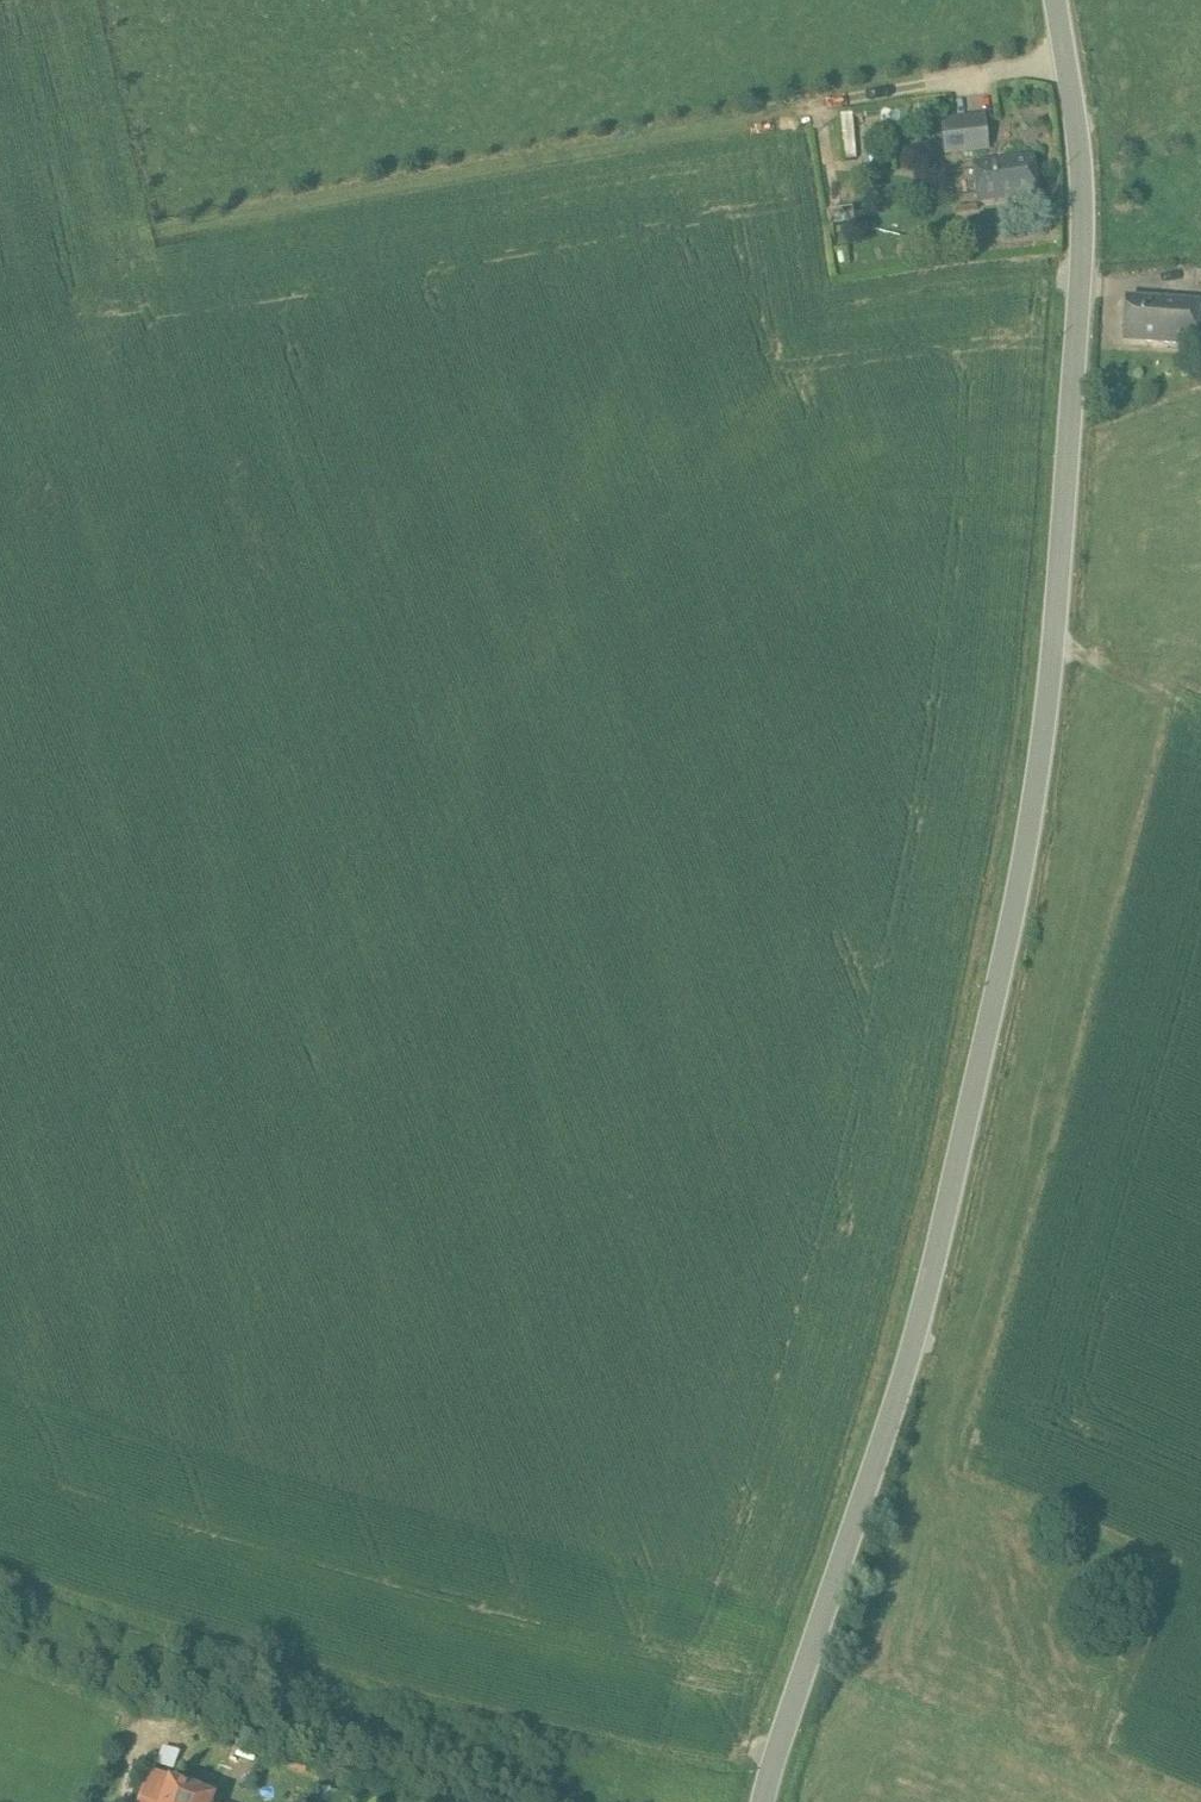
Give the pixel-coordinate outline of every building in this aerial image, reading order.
[(892,108),(881,108),(880,148),(892,148),(892,108)] [(982,120),(943,124),(946,152),(986,148),(982,120)] [(1032,158),(975,165),(980,203),(1037,196),(1032,158)] [(1198,304),(1127,300),(1124,343),(1195,348),(1198,304)] [(158,1763),(174,1769),(180,1753),(164,1747),(158,1763)] [(211,1799),(174,1784),(166,1778),(154,1774),(147,1778),(138,1801),(210,1801),(211,1799)]
